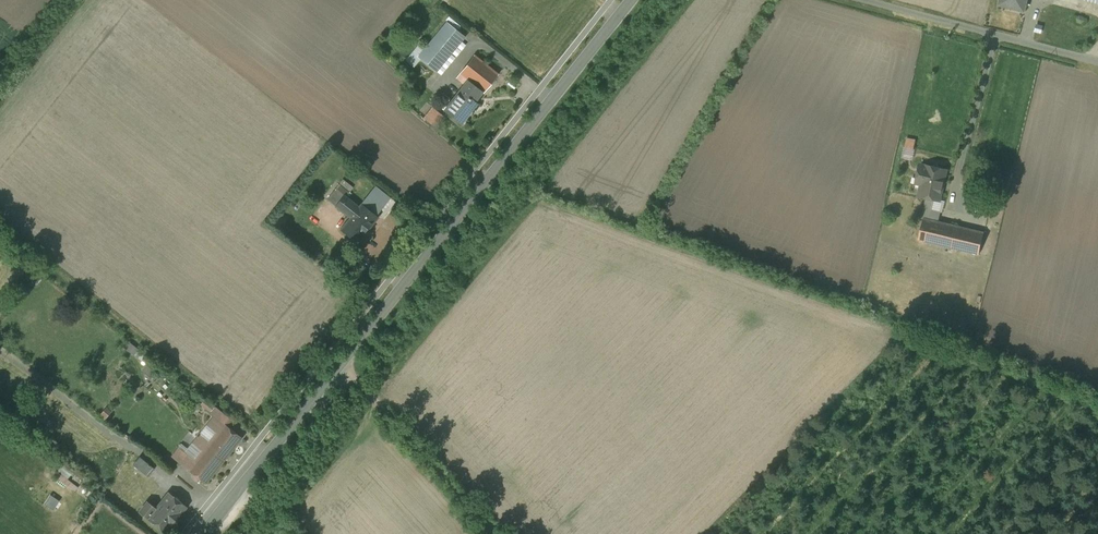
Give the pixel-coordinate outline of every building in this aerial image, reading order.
[(1001,3),(1002,4),(1002,1),(1009,2),(1009,5),(1024,9),(1026,0),(1002,0),(1001,3)] [(425,49),(419,57),(421,58),(436,71),(464,37),(447,23),(425,49)] [(421,58),(419,57),(425,49),(420,44),(406,61),(414,67),(421,58)] [(499,74),(474,55),(456,78),(465,85),(468,80),(482,91),(484,93),(499,74)] [(461,90),(445,110),(460,122),(476,102),(474,100),(482,91),(473,84),(466,94),(461,90)] [(443,116),(432,108),(425,118),(435,126),(443,116)] [(947,169),(926,164),(926,165),(921,164),(918,177),(923,179),(920,195),(927,196),(921,218),(924,218),(930,219),(935,198),(940,199),(947,169)] [(376,186),(359,206),(346,196),(350,192),(339,184),(327,199),(351,217),(341,229),(358,242),(379,217),(377,215),(391,197),(376,186)] [(930,219),(924,218),(919,239),(979,253),(985,232),(930,219)] [(135,355),(140,348),(130,340),(125,347),(135,355)] [(101,415),(106,419),(113,410),(108,406),(101,415)] [(218,432),(210,442),(200,434),(193,442),(203,450),(196,460),(186,452),(179,460),(206,482),(241,438),(214,416),(207,424),(218,432)] [(155,468),(140,457),(134,464),(148,476),(155,468)] [(126,468),(136,476),(139,472),(129,464),(126,468)] [(78,487),(67,479),(72,473),(62,465),(54,475),(75,491),(78,487)] [(133,498),(126,492),(131,486),(119,475),(110,485),(128,501),(127,502),(128,503),(133,498)] [(43,503),(53,510),(60,500),(50,493),(43,503)] [(169,493),(156,509),(147,502),(140,511),(167,532),(172,525),(176,527),(184,517),(181,514),(186,507),(169,493)] [(258,503),(254,500),(249,505),(253,509),(258,503)]
